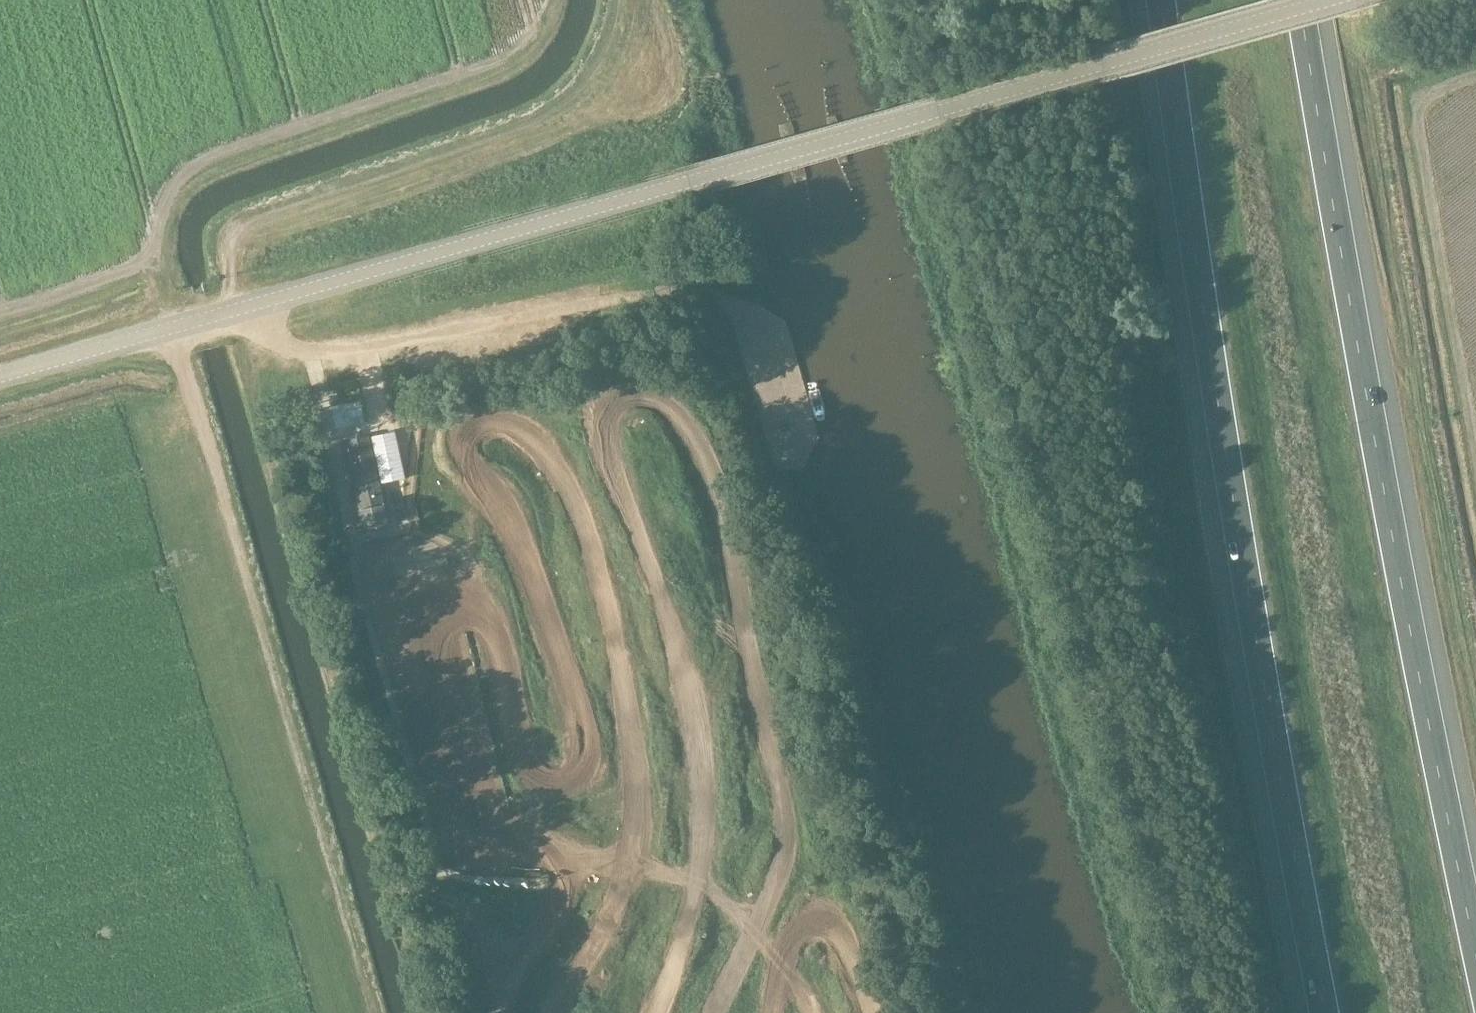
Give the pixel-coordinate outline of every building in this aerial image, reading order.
[(369,434),(344,439),(363,528),(388,523),(369,434)]
